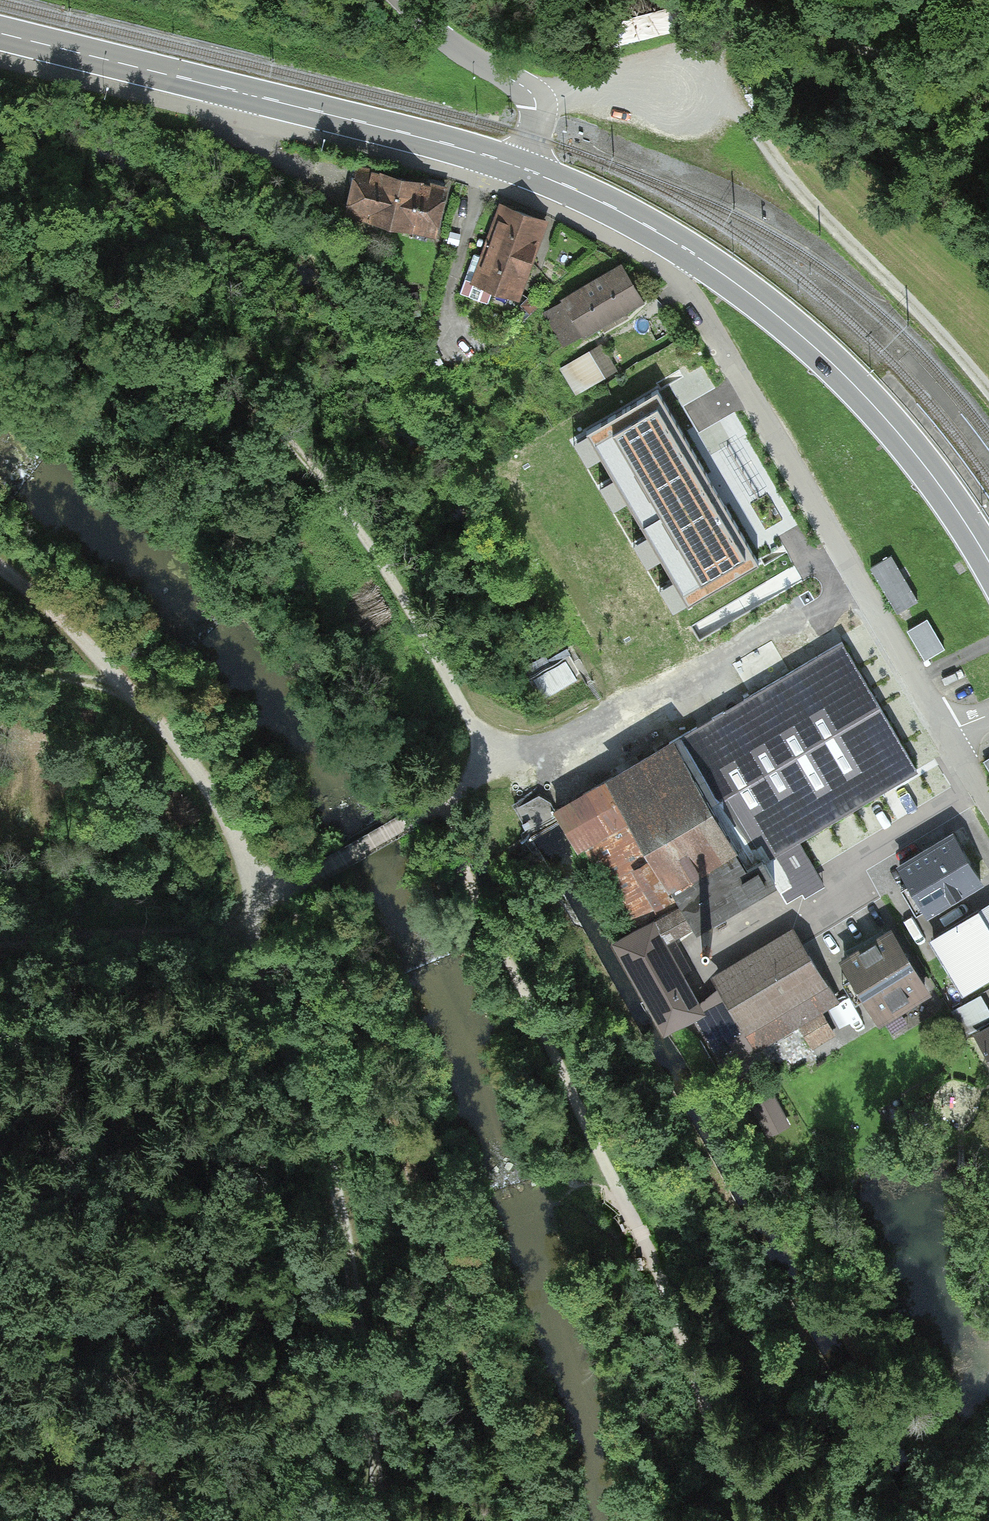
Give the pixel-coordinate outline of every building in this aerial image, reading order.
[(390,223),(400,177),(358,168),(347,213),(390,223)] [(444,188),(400,177),(390,223),(434,233),(444,188)] [(530,259),(544,221),(503,206),(488,244),(530,259)] [(530,259),(488,244),(483,256),(476,254),(460,292),(487,303),(492,288),(516,296),(530,259)] [(545,310),(568,351),(650,305),(627,264),(545,310)] [(598,348),(561,369),(577,396),(614,374),(598,348)] [(688,605),(759,563),(730,513),(726,507),(717,492),(657,390),(586,431),(688,605)] [(736,438),(715,449),(751,515),(772,503),(736,438)] [(898,612),(918,601),(891,555),(871,567),(898,612)] [(944,647),(927,618),(908,630),(925,659),(944,647)] [(846,639),(556,804),(626,925),(608,936),(661,1029),(707,1003),(672,937),(774,880),(784,874),(771,852),(795,837),(910,772),(919,767),(846,639)] [(567,651),(521,677),(536,703),(582,677),(567,651)] [(540,793),(519,804),(531,825),(552,814),(540,793)] [(935,913),(988,882),(988,870),(964,827),(905,860),(935,913)] [(825,887),(795,837),(771,852),(784,874),(774,880),(788,903),(801,895),(804,899),(825,887)] [(939,922),(971,980),(988,970),(988,894),(939,922)] [(713,973),(757,1049),(844,1000),(800,923),(713,973)] [(902,927),(845,959),(880,1020),(937,988),(902,927)] [(988,1047),(988,1019),(977,1026),(988,1047)]
